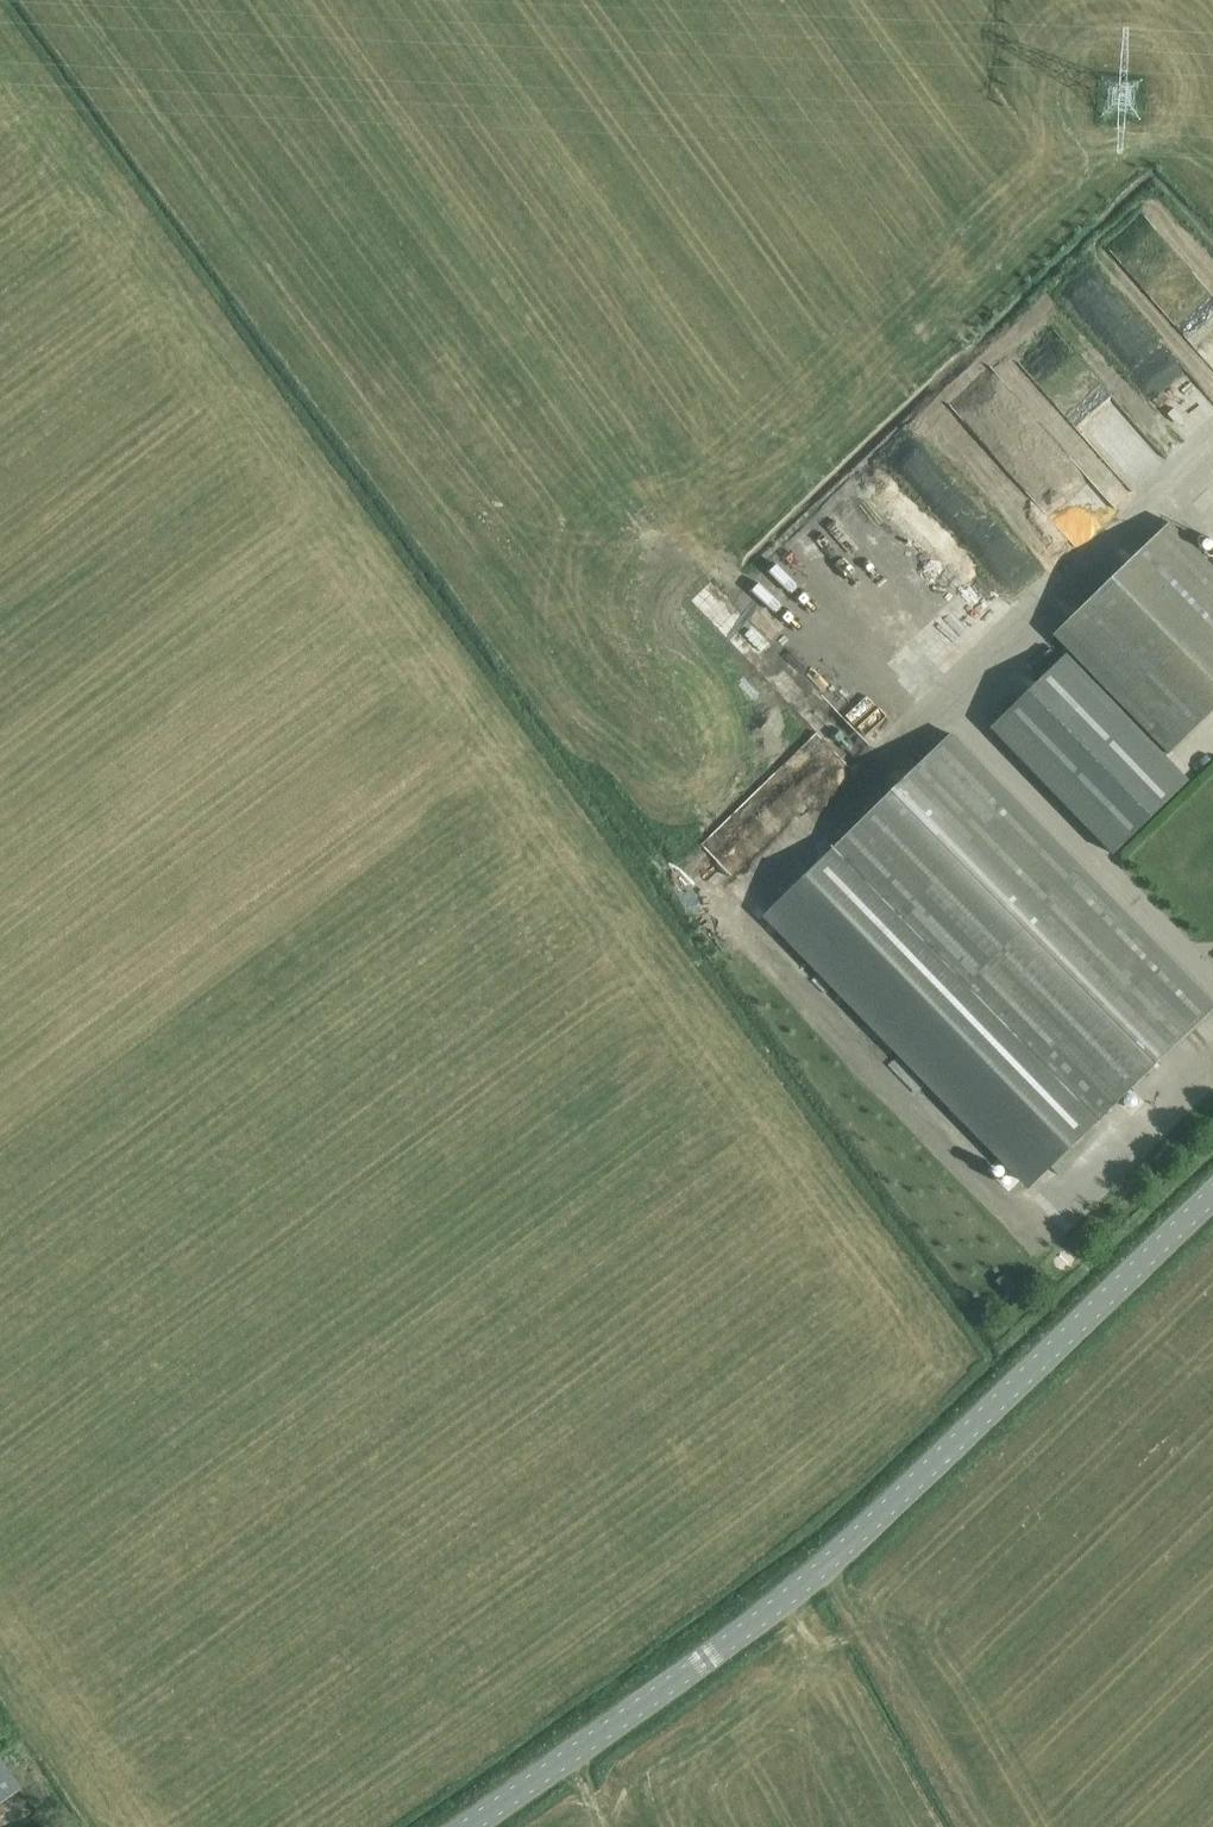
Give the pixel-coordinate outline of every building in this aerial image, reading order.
[(1113,853),(1188,780),(1066,654),(990,727),(1113,853)] [(1212,1009),(1212,1004),(950,733),(834,846),(1099,1119),(1212,1009)] [(834,846),(766,912),(1031,1185),(1099,1119),(834,846)] [(17,1787),(0,1763),(0,1800),(17,1787)]
